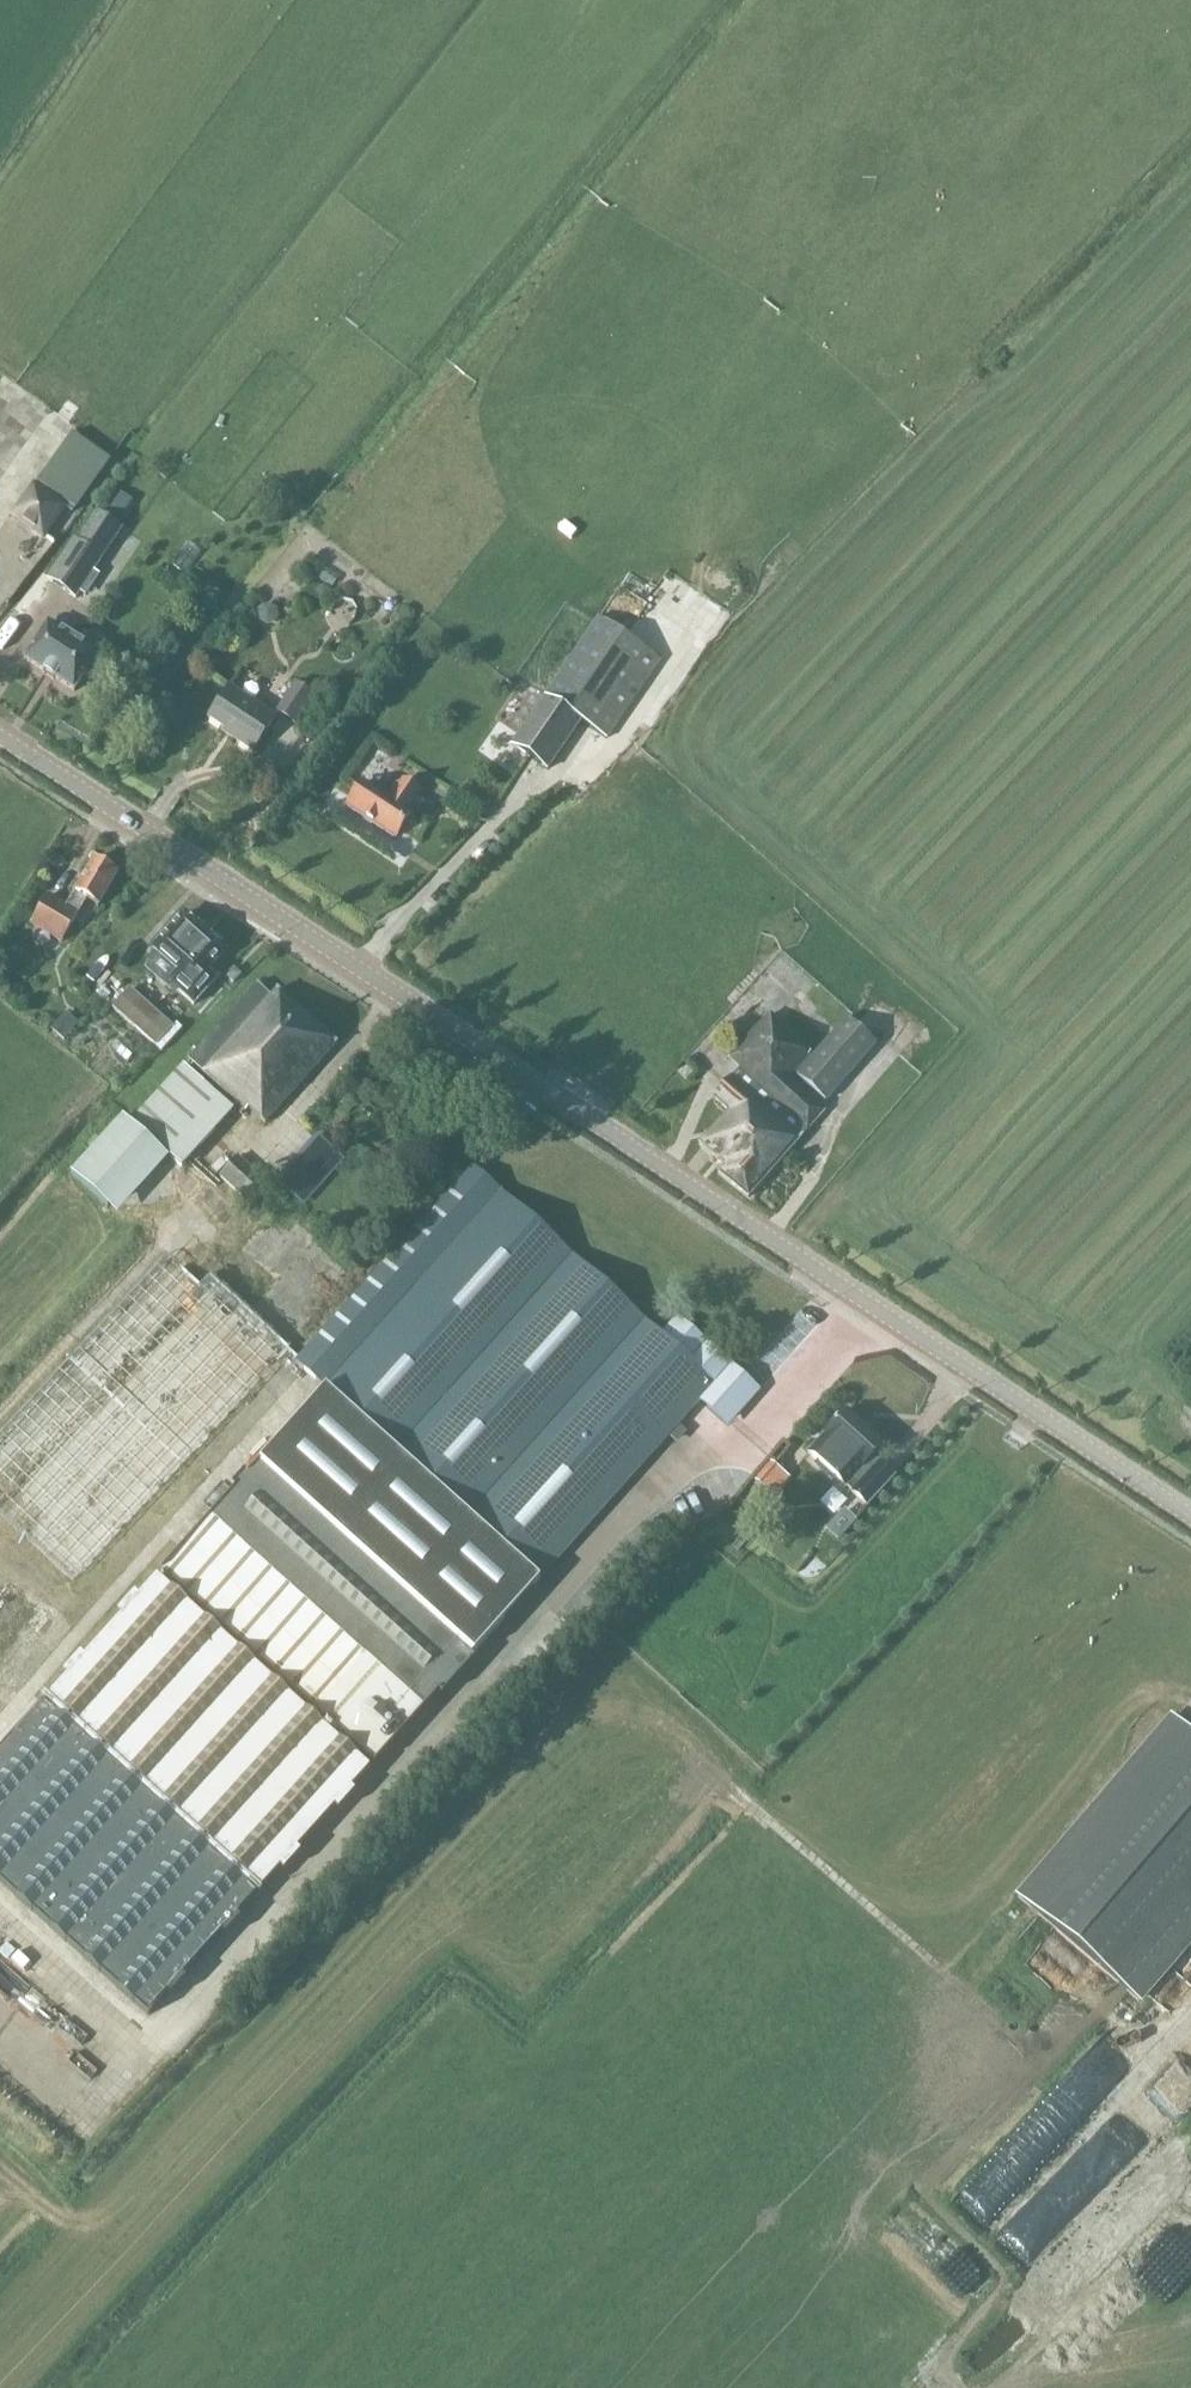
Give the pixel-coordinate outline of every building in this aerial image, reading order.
[(15,431),(0,420),(0,451),(15,431)] [(45,541),(67,508),(33,485),(10,517),(45,541)] [(46,580),(76,600),(81,593),(86,597),(100,576),(94,572),(123,528),(96,511),(77,541),(73,538),(46,580)] [(184,569),(199,547),(184,537),(170,559),(184,569)] [(271,602),(257,605),(261,622),(274,619),(271,602)] [(636,616),(628,627),(646,640),(654,630),(636,616)] [(545,697),(580,721),(607,739),(661,660),(599,617),(545,697)] [(48,624),(24,661),(73,693),(97,655),(48,624)] [(518,674),(503,699),(521,710),(536,684),(518,674)] [(276,712),(295,725),(315,696),(296,683),(276,712)] [(253,754),(276,718),(230,687),(208,720),(234,736),(232,739),(253,754)] [(547,769),(580,721),(545,697),(512,745),(547,769)] [(364,783),(348,808),(396,840),(412,815),(408,812),(421,793),(403,782),(400,785),(397,786),(392,793),(393,797),(391,801),(364,783)] [(61,942),(80,911),(83,906),(88,899),(100,906),(119,872),(93,856),(74,890),(76,891),(68,904),(49,892),(30,923),(61,942)] [(148,891),(76,967),(99,989),(171,913),(148,891)] [(212,976),(203,968),(221,948),(180,912),(150,946),(183,975),(173,986),(190,1001),(212,976)] [(234,985),(242,976),(234,968),(226,977),(234,985)] [(189,1058),(219,1084),(265,1124),(338,1044),(278,991),(277,989),(270,997),(257,984),(235,1008),(189,1058)] [(174,1027),(130,989),(113,1007),(130,1021),(158,1045),(174,1027)] [(790,1079),(811,1056),(798,1043),(801,1039),(770,1013),(728,1059),(738,1069),(712,1097),(730,1113),(700,1141),(700,1148),(722,1167),(717,1173),(749,1199),(826,1110),(790,1079)] [(827,1102),(876,1046),(847,1019),(795,1076),(827,1102)] [(235,1111),(212,1091),(183,1066),(131,1122),(183,1168),(235,1111)] [(119,1216),(169,1159),(122,1117),(102,1139),(95,1132),(83,1146),(89,1153),(70,1174),(119,1216)] [(248,1202),(266,1183),(237,1158),(221,1177),(248,1202)] [(161,1571),(290,1686),(376,1763),(439,1694),(442,1697),(475,1660),(472,1656),(508,1616),(512,1619),(542,1584),(540,1582),(547,1573),(626,1486),(698,1402),(725,1425),(755,1391),(678,1322),(664,1336),(471,1165),(392,1252),(295,1363),(324,1390),(320,1394),(317,1391),(290,1420),(294,1424),(248,1474),(245,1472),(231,1487),(234,1490),(161,1571)] [(202,1286),(200,1287),(166,1255),(0,1432),(0,1495),(4,1498),(0,1503),(0,1510),(72,1576),(186,1454),(357,1271),(283,1203),(202,1286)] [(846,1488),(863,1505),(866,1507),(894,1476),(872,1458),(884,1445),(847,1410),(808,1453),(845,1490),(846,1488)] [(778,1459),(763,1469),(773,1485),(789,1476),(778,1459)] [(67,1676),(58,1686),(48,1698),(262,1890),(280,1869),(283,1872),(301,1853),(297,1850),(334,1808),(338,1812),(355,1792),(352,1789),(370,1769),(157,1577),(138,1597),(134,1595),(118,1614),(120,1616),(84,1658),(80,1655),(64,1673),(67,1676)] [(256,1895),(43,1703),(25,1723),(21,1721),(4,1740),(7,1742),(0,1751),(0,1882),(148,2015),(167,1996),(170,1998),(187,1979),(183,1976),(221,1935),(224,1938),(241,1919),(238,1916),(256,1895)] [(1142,2003),(1190,1946),(1190,1730),(1171,1713),(1015,1894),(1142,2003)]
